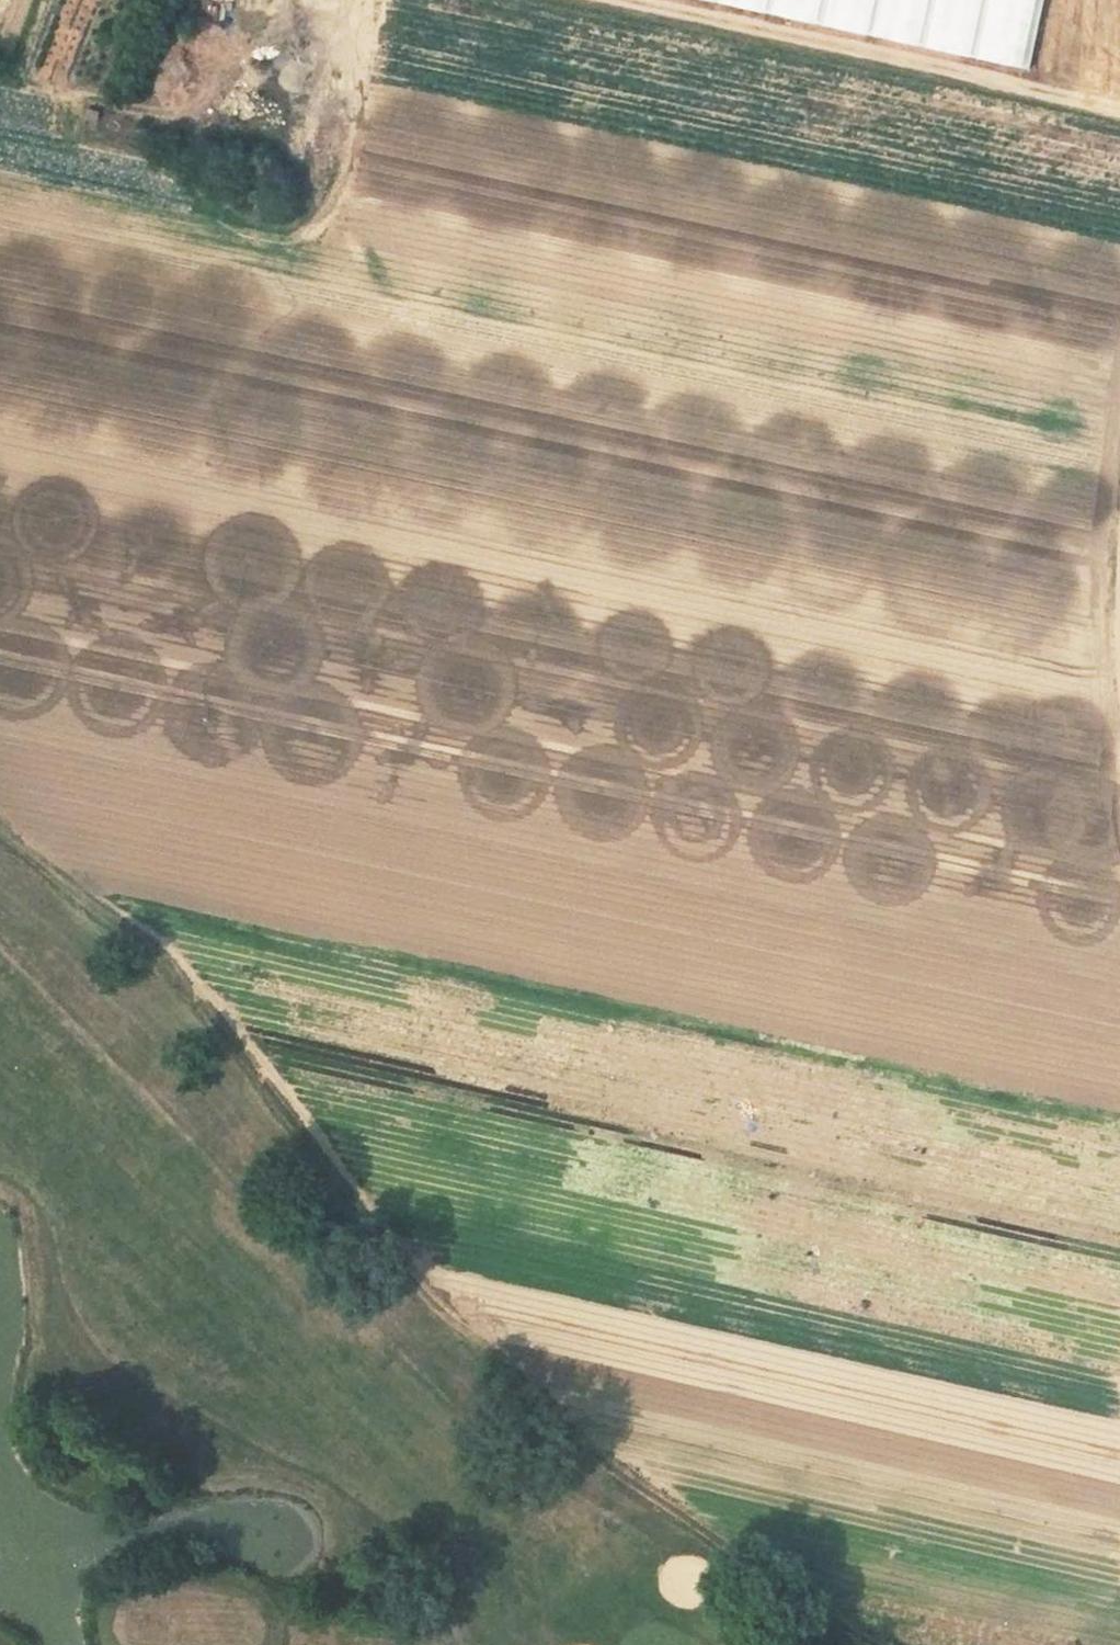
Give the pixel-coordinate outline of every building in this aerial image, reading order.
[(1035,57),(1046,0),(717,0),(1035,57)]
